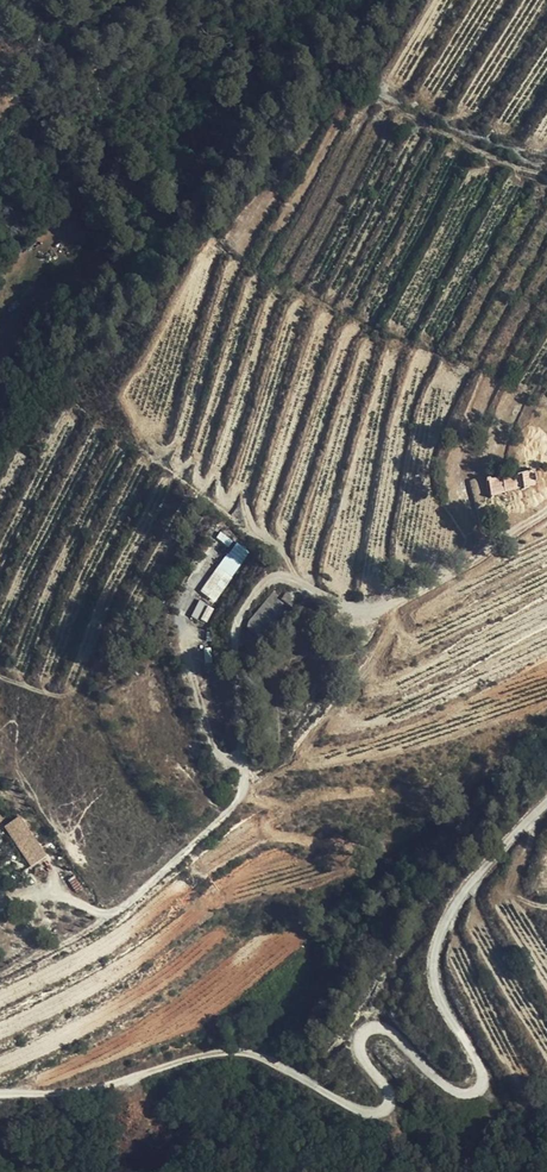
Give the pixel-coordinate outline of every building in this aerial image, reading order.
[(533,470),(487,480),(491,496),(537,485),(533,470)] [(218,596),(235,572),(221,562),(205,586),(218,596)] [(264,635),(293,600),(276,586),(247,621),(264,635)] [(24,814),(6,824),(29,867),(48,857),(24,814)]
